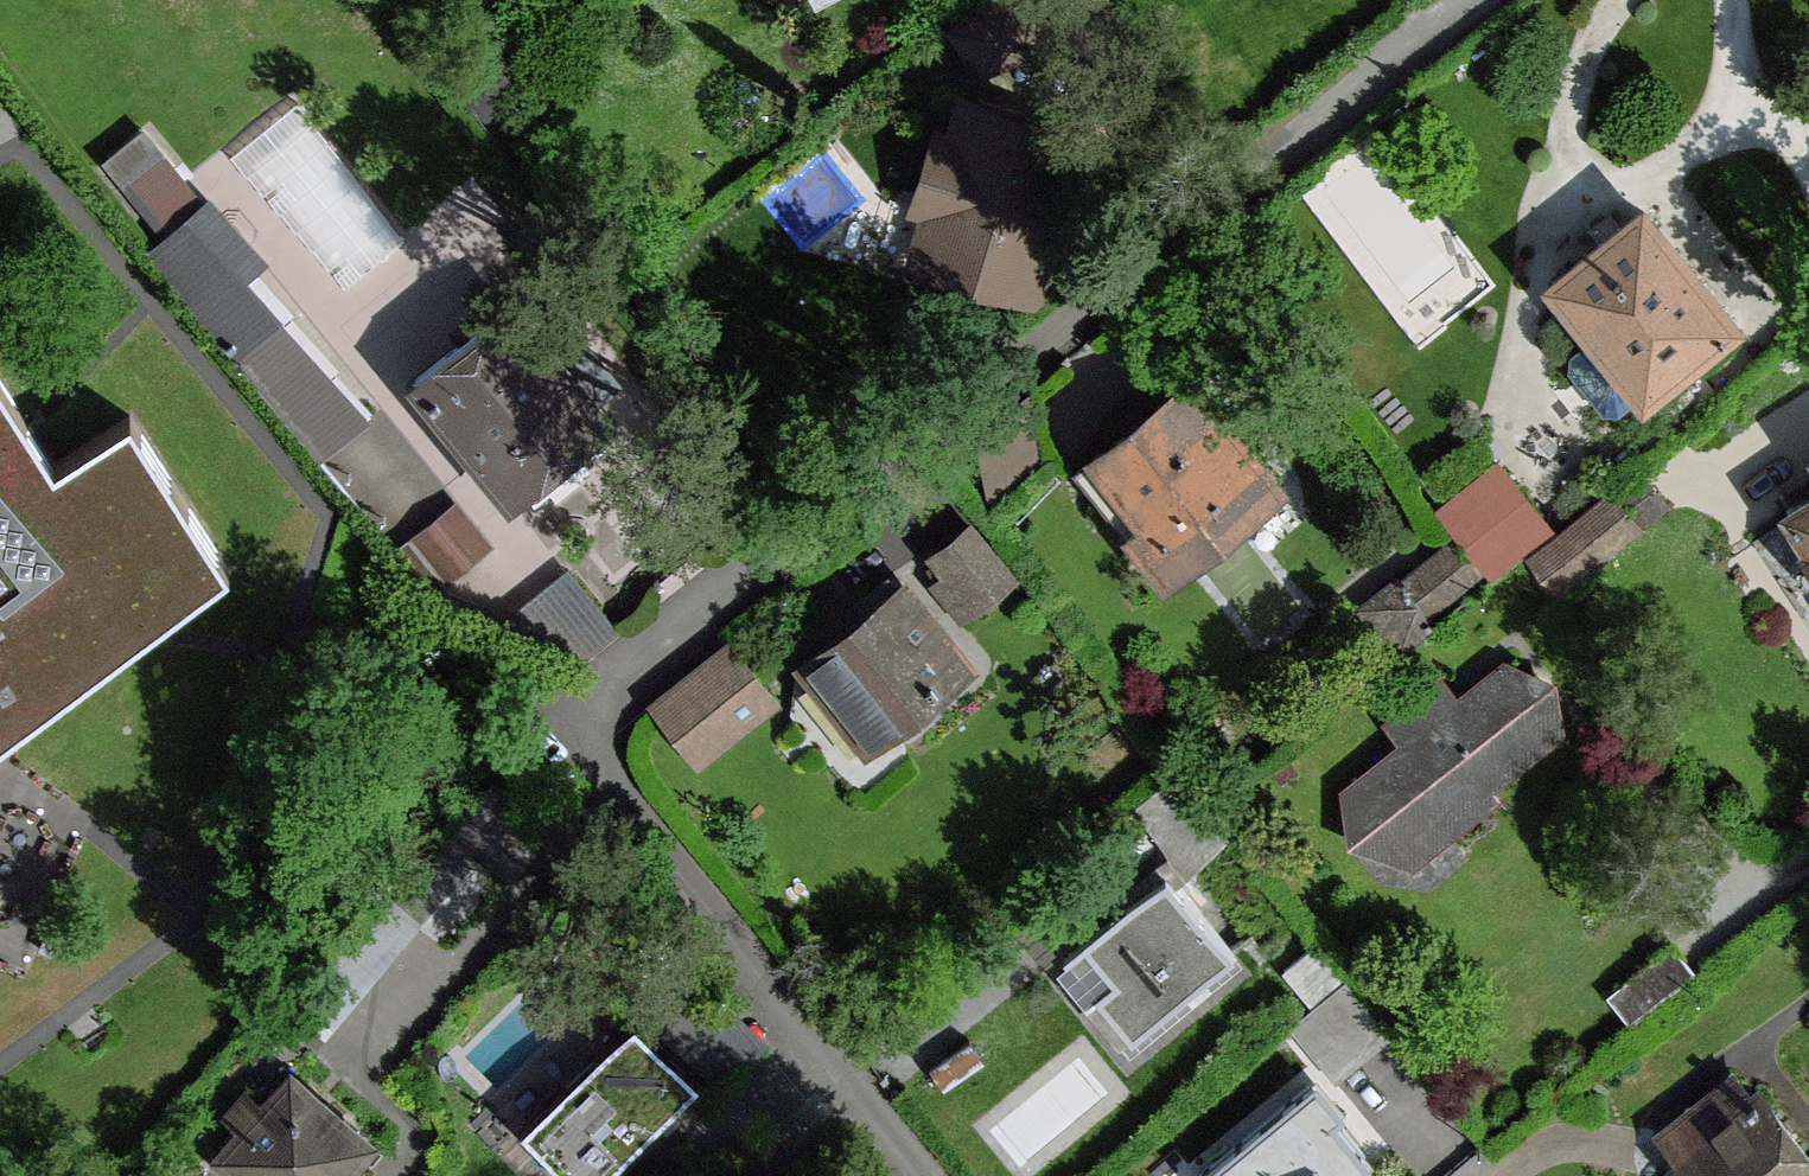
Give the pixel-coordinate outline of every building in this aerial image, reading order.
[(948,204),(932,257),(1025,284),(1070,140),(976,113),(963,152),(941,146),(926,200),(948,204)] [(154,121),(113,153),(162,216),(203,185),(154,121)] [(257,255),(210,201),(174,235),(221,287),(237,272),(257,255)] [(1735,323),(1646,210),(1557,282),(1597,333),(1644,392),(1646,395),(1735,323)] [(365,416),(237,272),(221,287),(174,235),(153,258),(320,456),(365,416)] [(514,303),(417,381),(511,498),(609,421),(514,303)] [(1644,392),(1597,333),(1573,352),(1571,367),(1605,410),(1620,411),(1644,392)] [(1195,376),(1079,468),(1164,574),(1281,484),(1195,376)] [(230,568),(133,414),(56,464),(0,378),(0,740),(1,739),(230,568)] [(1030,394),(973,435),(988,504),(1041,460),(1030,394)] [(1526,497),(1502,467),(1448,508),(1473,540),(1526,497)] [(1637,473),(1613,493),(1639,524),(1663,504),(1637,473)] [(1639,524),(1613,493),(1534,555),(1559,587),(1639,524)] [(1550,528),(1526,497),(1473,540),(1496,571),(1550,528)] [(1787,512),(1808,546),(1808,498),(1787,512)] [(1011,577),(970,526),(921,567),(961,617),(1011,577)] [(1464,581),(1442,553),(1403,583),(1426,612),(1464,581)] [(614,628),(566,574),(497,627),(577,659),(614,628)] [(905,592),(803,668),(807,674),(862,744),(888,724),(962,666),(905,592)] [(776,700),(732,643),(655,704),(699,758),(776,700)] [(1482,795),(1556,734),(1503,668),(1441,718),(1424,696),(1391,723),(1409,745),(1352,790),(1411,866),(1490,804),(1482,795)] [(862,744),(807,674),(797,680),(793,713),(851,789),(866,790),(904,761),(904,745),(888,724),(862,744)] [(1235,953),(1169,875),(1067,956),(1134,1036),(1235,953)] [(1345,977),(1299,923),(1273,946),(1317,1000),(1345,977)] [(1687,979),(1664,951),(1609,996),(1631,1024),(1687,979)] [(636,1019),(524,1128),(571,1175),(604,1175),(699,1082),(636,1019)] [(292,1077),(223,1159),(242,1175),(342,1175),(369,1143),(292,1077)] [(1756,1095),(1752,1099),(1735,1078),(1690,1114),(1706,1137),(1685,1155),(1701,1175),(1808,1175),(1808,1158),(1756,1095)] [(1332,1133),(1341,1125),(1315,1094),(1217,1175),(1368,1175),(1332,1133)]
